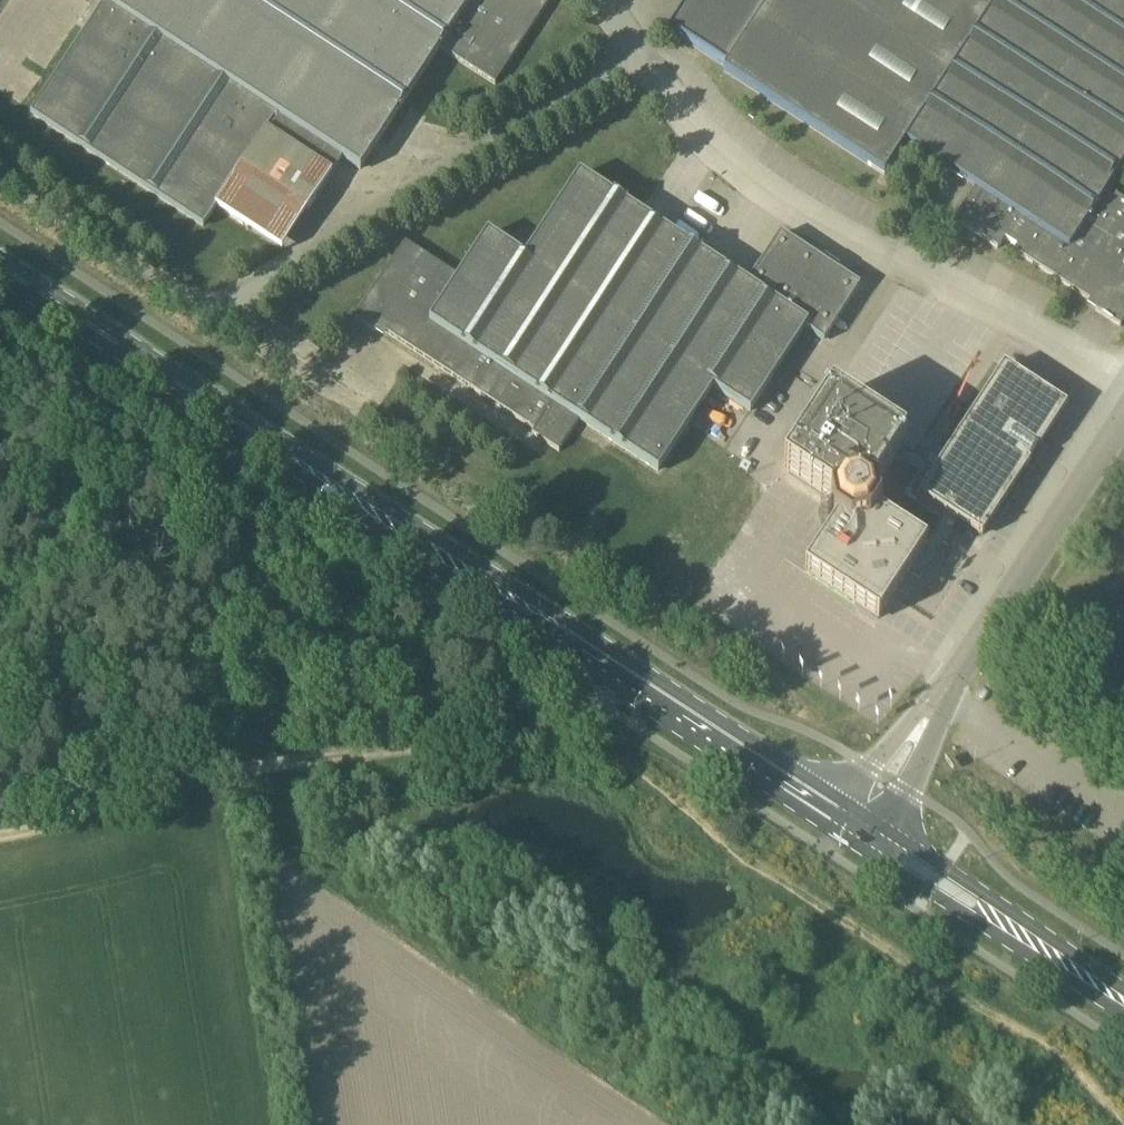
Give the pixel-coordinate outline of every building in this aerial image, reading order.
[(104,5),(31,116),(204,229),(217,210),(241,174),(303,215),(304,213),(339,159),(361,173),(373,154),(441,50),(496,86),(552,0),(97,0),(104,5)] [(1121,328),(1123,323),(1123,201),(1107,190),(1123,163),(1123,0),(688,0),(668,31),(726,69),(724,72),(885,177),(907,143),(977,188),(955,222),(998,250),(1005,240),(1017,247),(1014,252),(1098,307),(1096,311),(1121,328)] [(587,427),(699,256),(700,255),(580,176),(537,242),(522,232),(508,252),(489,239),(461,281),(405,244),(355,320),(376,333),(379,328),(535,431),(533,435),(560,452),(579,423),(587,427)] [(699,256),(587,427),(658,474),(713,391),(751,415),(774,380),(805,331),(814,337),(824,343),(860,288),(841,276),(838,273),(822,263),(818,261),(784,238),(781,236),(748,286),(730,274),(715,265),(700,255),(699,256)] [(879,624),(912,574),(919,579),(956,523),(983,540),(1069,409),(1004,366),(936,470),(905,450),(906,448),(832,400),(786,471),(832,502),(830,505),(833,526),(835,527),(804,575),(879,624)]
